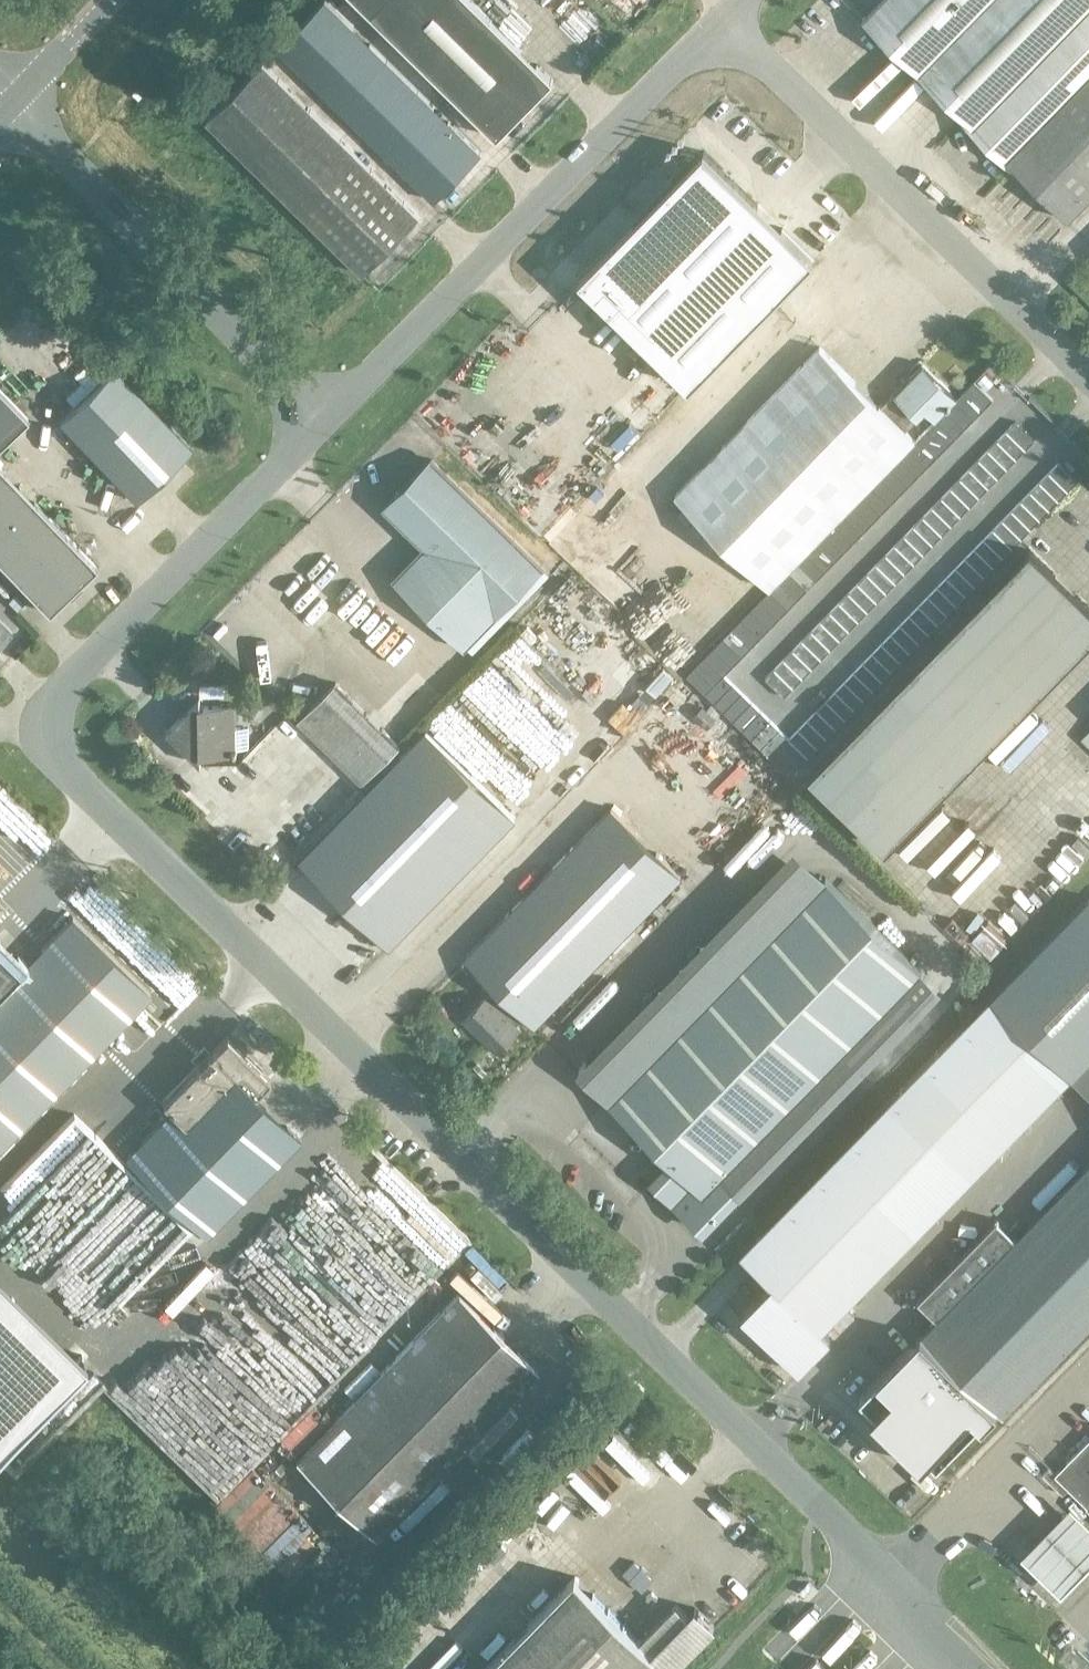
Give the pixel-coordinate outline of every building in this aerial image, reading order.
[(339,107),(434,201),(481,153),(325,0),(324,0),(278,47),(339,107)] [(471,0),(356,0),(497,138),(553,80),(471,0)] [(862,18),(1068,218),(1088,197),(1088,0),(880,0),(862,18)] [(581,56),(604,34),(583,12),(560,34),(581,56)] [(207,120),(363,274),(419,216),(263,62),(207,120)] [(814,259),(703,151),(578,278),(689,386),(814,259)] [(914,439),(904,430),(880,406),(819,346),(674,495),(769,588),(914,439)] [(921,363),(904,381),(880,406),(904,430),(918,416),(925,408),(935,419),(956,397),(921,363)] [(191,448),(114,368),(59,421),(136,501),(191,448)] [(974,381),(964,390),(983,409),(993,399),(974,381)] [(27,418),(0,390),(0,444),(27,418)] [(955,400),(974,418),(983,409),(964,390),(955,400)] [(955,400),(946,409),(965,428),(974,418),(955,400)] [(937,419),(956,437),(965,428),(946,409),(937,419)] [(937,419),(927,428),(946,447),(956,437),(937,419)] [(1025,449),(1034,440),(1015,421),(1006,431),(1025,449)] [(918,438),(937,456),(946,447),(927,428),(918,438)] [(1016,459),(1025,449),(1006,431),(997,440),(1016,459)] [(918,438),(909,447),(928,466),(937,456),(918,438)] [(997,440),(988,450),(1007,468),(1016,459),(997,440)] [(899,457),(919,475),(928,466),(909,447),(899,457)] [(997,478),(1007,468),(988,450),(978,459),(997,478)] [(899,457),(890,466),(909,485),(919,475),(899,457)] [(395,578),(464,646),(541,566),(431,459),(385,506),(425,546),(395,578)] [(978,459),(969,469),(988,487),(997,478),(978,459)] [(1058,463),(1048,472),(1068,491),(1077,481),(1058,463)] [(33,596),(48,612),(67,594),(71,597),(80,588),(77,585),(96,566),(0,466),(0,562),(33,596)] [(881,476),(900,494),(909,485),(890,466),(881,476)] [(979,497),(988,487),(969,469),(960,478),(979,497)] [(1058,500),(1068,491),(1048,472),(1039,482),(1058,500)] [(881,476),(872,485),(891,504),(900,494),(881,476)] [(960,478),(951,488),(970,506),(979,497),(960,478)] [(1039,482),(1030,491),(1049,510),(1058,500),(1039,482)] [(862,495),(881,513),(891,504),(872,485),(862,495)] [(960,516),(970,506),(951,488),(941,497),(960,516)] [(1040,519),(1049,510),(1030,491),(1021,501),(1040,519)] [(862,495),(853,504),(872,523),(881,513),(862,495)] [(941,497),(932,507),(951,525),(960,516),(941,497)] [(1021,501),(1011,510),(1030,529),(1040,519),(1021,501)] [(844,514),(863,532),(872,523),(853,504),(844,514)] [(942,535),(951,525),(932,507),(923,516),(942,535)] [(1021,538),(1030,529),(1011,510),(1002,520),(1021,538)] [(844,514),(834,523),(854,542),(863,532),(844,514)] [(923,516),(913,526),(932,544),(942,535),(923,516)] [(1002,520),(993,529),(1012,548),(1021,538),(1002,520)] [(834,523),(825,533),(844,551),(854,542),(834,523)] [(923,554),(932,544),(913,526),(904,535),(923,554)] [(993,529),(984,539),(1003,557),(1012,548),(993,529)] [(816,542),(835,561),(844,551),(825,533),(816,542)] [(904,535),(895,545),(914,563),(923,554),(904,535)] [(993,567),(1003,557),(984,539),(974,548),(993,567)] [(816,542),(807,552),(826,570),(835,561),(816,542)] [(895,545),(886,554),(905,573),(914,563),(895,545)] [(974,548),(965,558),(984,576),(993,567),(974,548)] [(812,770),(888,844),(1088,637),(1088,609),(1027,549),(812,770)] [(797,561),(816,580),(826,570),(807,552),(797,561)] [(1088,576),(1088,553),(1068,574),(1080,586),(1088,576)] [(895,582),(905,573),(886,554),(876,564),(895,582)] [(975,586),(984,576),(965,558),(956,567),(975,586)] [(797,561),(788,571),(807,589),(816,580),(797,561)] [(876,564),(867,573),(886,592),(895,582),(876,564)] [(956,567),(946,577),(966,595),(975,586),(956,567)] [(779,580),(798,599),(807,589),(788,571),(779,580)] [(877,601),(886,592),(867,573),(858,583),(877,601)] [(956,605),(966,595),(946,577),(937,586),(956,605)] [(779,580),(770,590),(789,608),(798,599),(779,580)] [(858,583),(849,592),(868,611),(877,601),(858,583)] [(937,586),(928,596),(947,614),(956,605),(937,586)] [(760,599),(779,618),(789,608),(770,590),(760,599)] [(858,621),(868,611),(849,592),(839,602),(858,621)] [(938,624),(947,614),(928,596),(919,605),(938,624)] [(760,599),(751,609),(770,627),(779,618),(760,599)] [(839,602),(830,611),(849,630),(858,621),(839,602)] [(919,605),(909,615),(928,633),(938,624),(919,605)] [(742,618),(761,637),(770,627),(751,609),(742,618)] [(840,639),(849,630),(830,611),(821,621),(840,639)] [(919,643),(928,633),(909,615),(900,624),(919,643)] [(742,618),(732,628),(751,646),(761,637),(742,618)] [(0,620),(0,643),(11,631),(0,620)] [(821,621),(811,630),(830,649),(840,639),(821,621)] [(900,624),(891,634),(910,652),(919,643),(900,624)] [(723,637),(742,656),(751,646),(732,628),(723,637)] [(821,658),(830,649),(811,630),(802,640),(821,658)] [(901,662),(910,652),(891,634),(882,643),(901,662)] [(723,637),(714,647),(733,665),(742,656),(723,637)] [(802,640),(793,649),(812,668),(821,658),(802,640)] [(882,643),(872,653),(891,671),(901,662),(882,643)] [(706,694),(724,675),(733,665),(714,647),(686,675),(706,694)] [(803,678),(812,668),(793,649),(784,659),(803,678)] [(882,681),(891,671),(872,653),(863,662),(882,681)] [(784,659),(774,668),(793,687),(803,678),(784,659)] [(863,662),(854,672),(873,690),(882,681),(863,662)] [(784,697),(793,687),(774,668),(765,678),(784,697)] [(864,700),(873,690),(854,672),(844,681),(864,700)] [(706,694),(715,703),(733,684),(724,675),(706,694)] [(844,681),(835,691),(854,709),(864,700),(844,681)] [(298,721),(362,783),(400,744),(336,682),(298,721)] [(733,684),(715,703),(724,713),(743,693),(733,684)] [(845,719),(854,709),(835,691),(826,700),(845,719)] [(724,713),(734,721),(752,702),(743,693),(724,713)] [(167,731),(199,762),(201,764),(201,754),(237,754),(237,749),(234,749),(234,728),(234,706),(200,706),(200,696),(167,731)] [(826,700),(817,710),(836,728),(845,719),(826,700)] [(752,702),(734,721),(743,731),(762,712),(752,702)] [(743,731),(753,740),(771,721),(762,712),(743,731)] [(771,721),(753,740),(762,749),(781,730),(771,721)] [(237,749),(248,749),(248,728),(234,728),(234,749),(237,749)] [(789,776),(817,747),(798,729),(789,738),(770,757),(789,776)] [(516,817),(426,730),(299,859),(389,947),(516,817)] [(762,749),(770,757),(789,738),(781,730),(762,749)] [(985,959),(1073,862),(1041,834),(1051,823),(1017,792),(920,900),(985,959)] [(465,957),(495,987),(525,1016),(534,1025),(681,876),(611,807),(465,957)] [(720,1177),(921,971),(825,878),(608,1101),(670,1161),(651,1180),(701,1228),(736,1193),(720,1177)] [(1088,896),(991,996),(1088,1092),(1088,897),(1088,896)] [(26,963),(0,990),(0,1148),(151,994),(72,917),(26,963)] [(26,963),(0,937),(0,990),(26,963)] [(153,949),(137,966),(175,1001),(191,983),(153,949)] [(495,987),(487,995),(463,1020),(496,1052),(520,1027),(517,1024),(525,1016),(495,987)] [(741,1315),(798,1371),(799,1372),(826,1344),(817,1334),(1070,1075),(990,997),(740,1253),(772,1284),(741,1315)] [(64,1220),(144,1299),(300,1139),(254,1095),(270,1079),(261,1071),(262,1070),(236,1044),(235,1045),(227,1037),(209,1055),(208,1054),(197,1066),(198,1067),(162,1103),(170,1111),(64,1220)] [(765,1133),(777,1144),(785,1136),(774,1125),(765,1133)] [(921,1335),(856,1400),(872,1415),(868,1419),(919,1468),(922,1464),(933,1475),(997,1409),(1002,1414),(1088,1326),(1088,1163),(1015,1238),(996,1219),(918,1300),(937,1318),(921,1335)] [(396,1315),(432,1278),(347,1198),(263,1287),(252,1277),(229,1301),(306,1373),(354,1321),(372,1338),(386,1323),(370,1308),(379,1299),(396,1315)] [(374,1538),(538,1371),(458,1294),(295,1460),(374,1538)] [(1055,1474),(1069,1488),(1087,1506),(1087,1505),(1088,1507),(1088,1439),(1055,1474)] [(1067,1511),(1018,1560),(1059,1600),(1087,1572),(1088,1569),(1088,1532),(1067,1511)] [(640,1640),(575,1576),(484,1668),(641,1668),(644,1666),(648,1668),(672,1668),(714,1626),(699,1611),(698,1611),(695,1607),(687,1615),(676,1604),(640,1640)]
